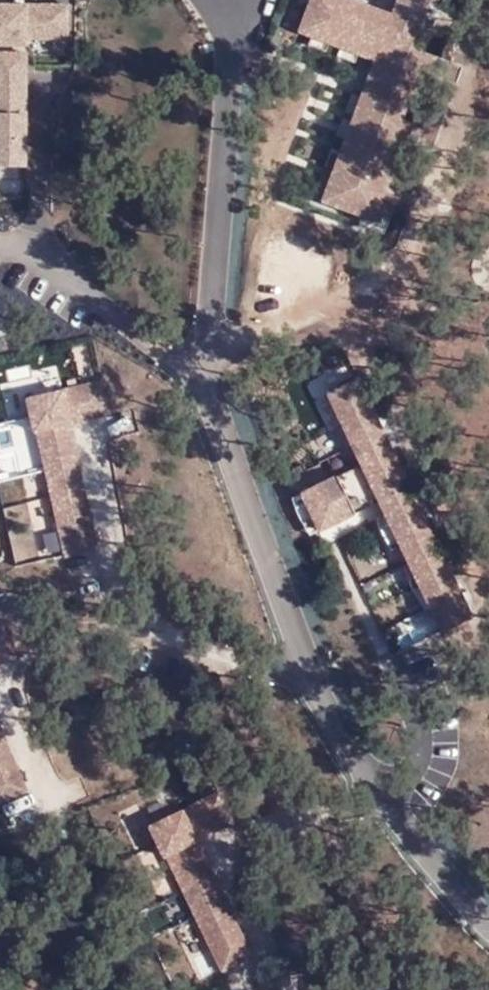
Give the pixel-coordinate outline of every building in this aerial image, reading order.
[(319,199),(379,224),(394,186),(395,167),(443,39),(417,28),(428,0),(397,0),(391,16),(351,0),(309,0),(298,32),(372,61),(319,199)] [(29,170),(31,45),(68,46),(69,6),(0,5),(0,170),(29,170)] [(353,376),(318,395),(357,471),(304,498),(321,532),(372,506),(431,622),(469,603),(353,376)] [(61,390),(68,423),(107,415),(99,381),(61,390)] [(95,546),(68,423),(61,390),(24,398),(31,432),(34,432),(62,553),(95,546)] [(12,656),(0,628),(0,661),(12,656)] [(0,732),(0,800),(24,790),(0,732)] [(181,809),(196,840),(231,823),(215,793),(181,809)] [(250,956),(196,840),(181,809),(147,825),(161,856),(164,854),(219,970),(250,956)]
